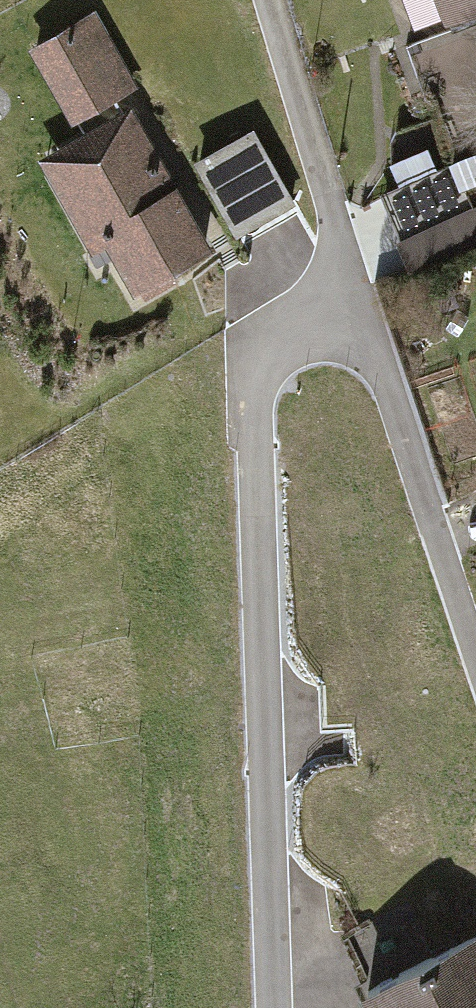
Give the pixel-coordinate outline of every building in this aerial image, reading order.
[(443,30),(475,18),(475,0),(432,0),(443,30)] [(88,12),(25,49),(72,129),(135,92),(88,12)] [(162,278),(205,255),(126,112),(33,163),(86,259),(99,252),(125,299),(135,294),(143,309),(171,294),(162,278)] [(244,135),(190,168),(243,252),(296,219),(244,135)] [(434,153),(383,170),(390,192),(441,175),(434,153)] [(354,1007),(475,1007),(475,925),(344,986),(354,1007)]
